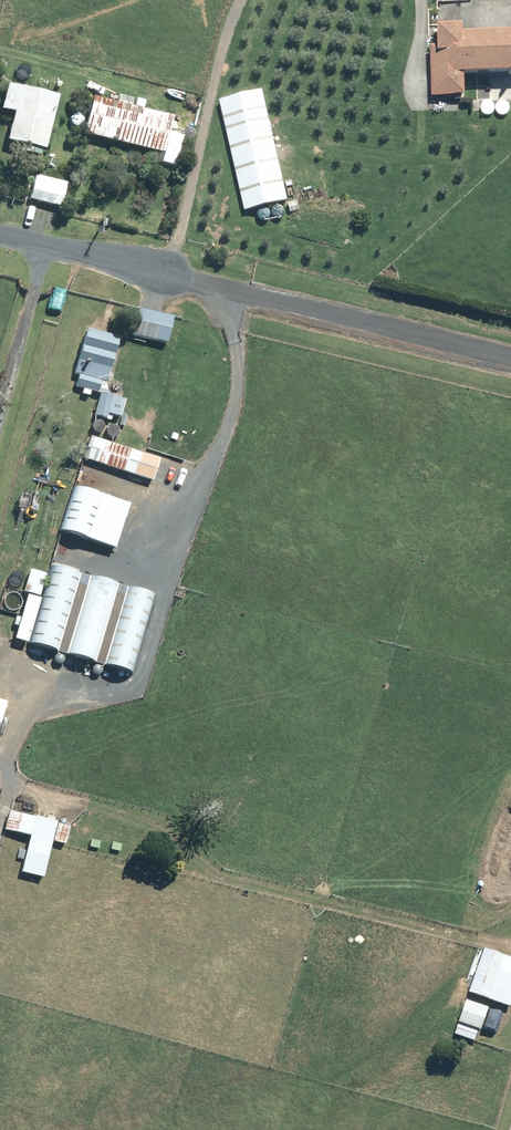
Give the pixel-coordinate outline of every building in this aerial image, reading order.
[(430,48),(432,98),(465,97),(464,76),(510,74),(510,34),(463,35),(462,28),(437,29),(437,47),(430,48)] [(7,87),(4,98),(0,97),(0,107),(2,108),(1,112),(13,115),(6,143),(20,146),(19,153),(39,158),(41,152),(45,152),(57,99),(7,87)] [(262,92),(219,102),(244,213),(287,203),(262,92)] [(117,105),(93,99),(83,136),(162,156),(172,119),(131,109),(133,99),(119,96),(117,105)] [(66,185),(35,177),(29,201),(60,209),(66,185)] [(173,318),(139,310),(132,337),(167,345),(173,318)] [(118,340),(86,331),(74,375),(78,377),(75,388),(83,390),(81,396),(89,398),(90,393),(100,395),(94,417),(106,421),(112,398),(107,397),(105,384),(118,340)] [(159,461),(90,438),(83,461),(152,483),(159,461)] [(129,507),(73,489),(59,533),(114,551),(129,507)] [(79,576),(50,568),(28,646),(57,654),(79,576)] [(46,576),(30,571),(23,594),(39,599),(46,576)] [(117,587),(88,579),(65,656),(94,665),(117,587)] [(154,598),(125,589),(103,667),(132,676),(154,598)] [(39,601),(26,597),(14,642),(27,645),(39,601)] [(34,820),(8,814),(4,832),(29,838),(20,874),(43,880),(56,823),(35,818),(34,820)] [(484,949),(468,994),(510,1008),(510,1005),(510,959),(484,949)] [(488,1009),(466,1001),(454,1035),(475,1042),(478,1031),(481,1032),(488,1009)]
